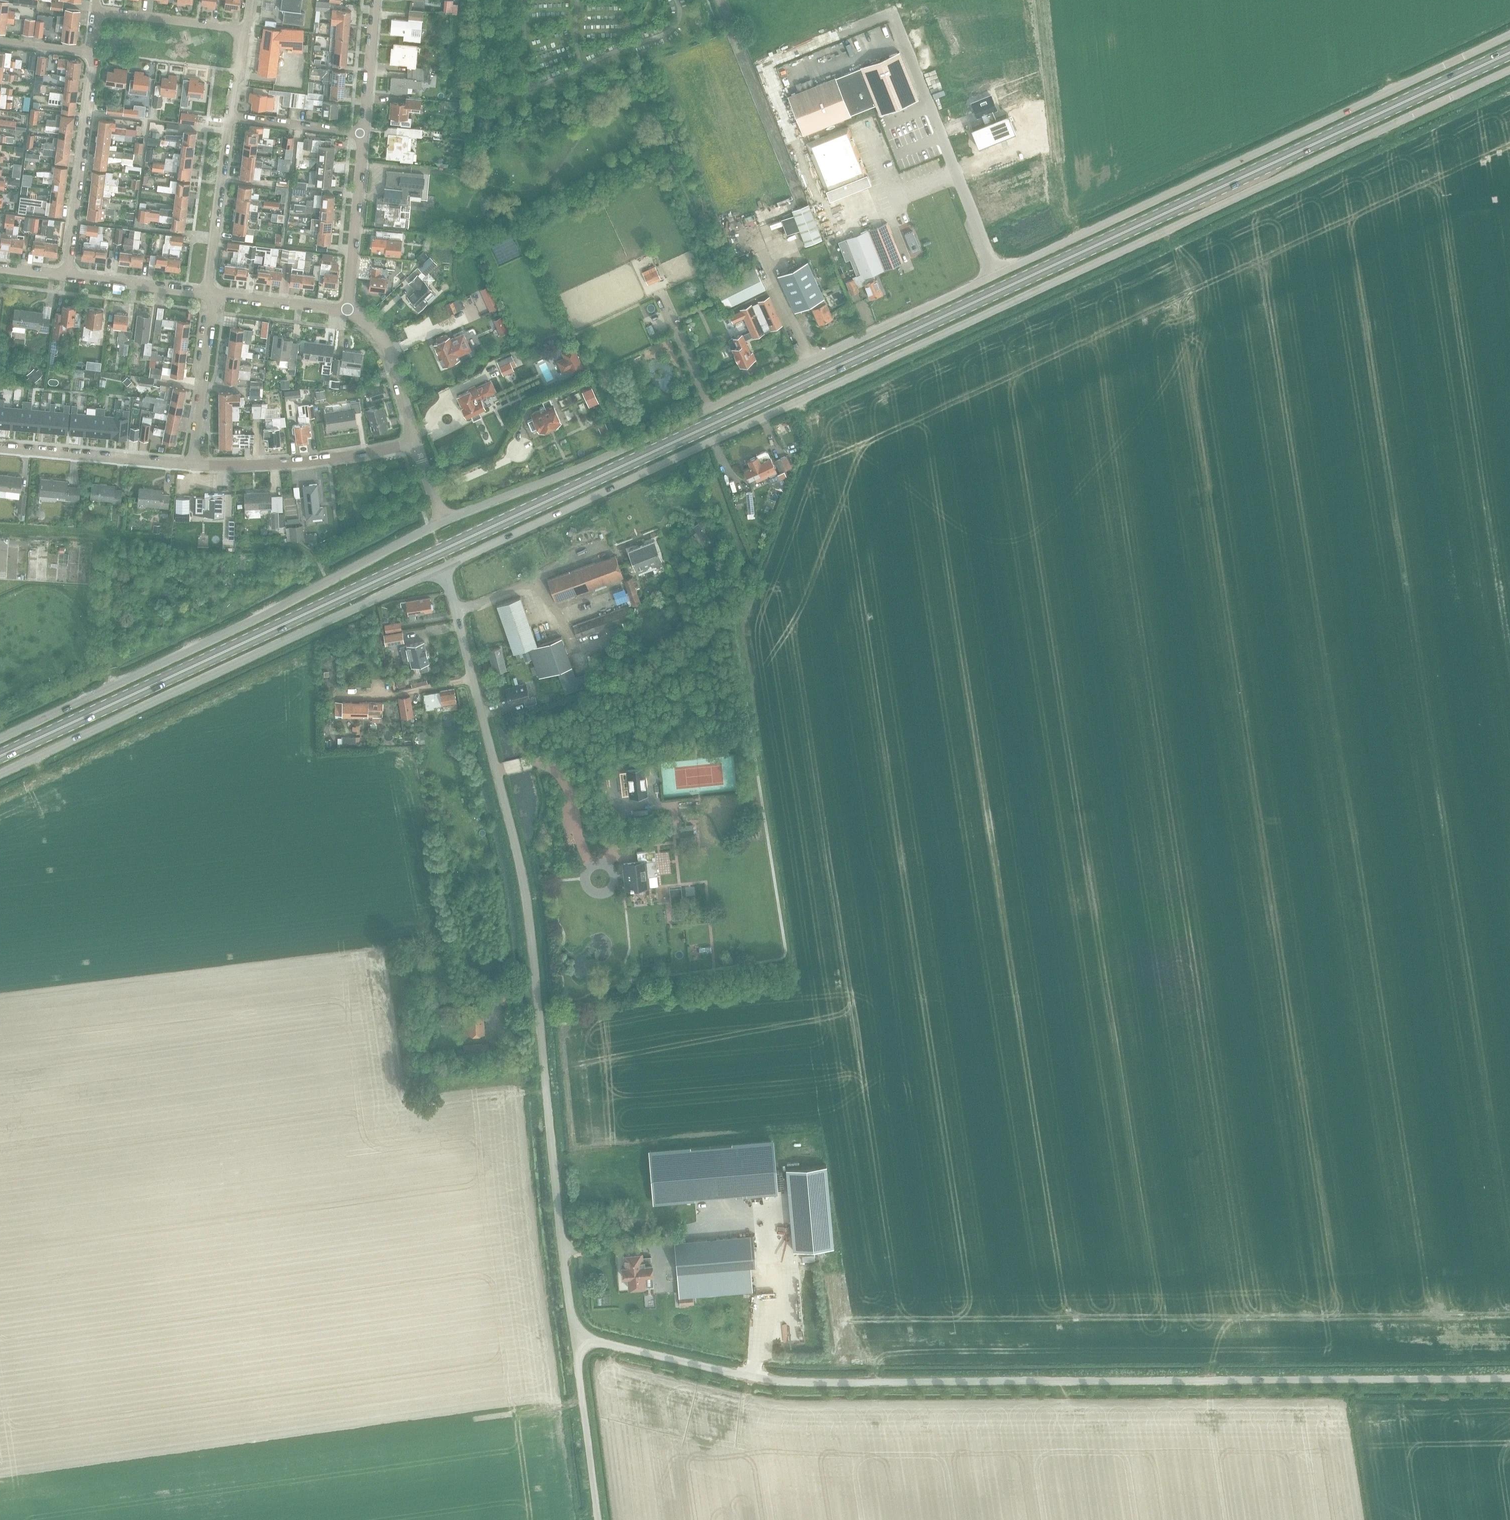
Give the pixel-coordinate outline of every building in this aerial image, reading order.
[(15,17),(15,11),(7,10),(8,1),(2,0),(0,0),(0,15),(15,17)] [(224,9),(232,10),(233,7),(239,8),(240,0),(226,0),(224,9)] [(280,8),(280,9),(284,9),(282,22),(303,25),(304,12),(300,12),(302,0),(281,0),(280,8)] [(315,10),(330,12),(331,2),(316,1),(315,10)] [(51,9),(62,10),(63,3),(52,2),(51,9)] [(57,22),(77,25),(79,10),(66,8),(65,16),(58,15),(57,22)] [(332,23),(337,23),(350,24),(351,11),(338,10),(333,10),(332,23)] [(422,20),(423,20),(423,11),(409,10),(408,21),(392,20),(391,33),(407,34),(407,40),(420,41),(422,20)] [(15,17),(0,15),(0,31),(5,32),(6,22),(14,23),(15,17)] [(23,34),(33,35),(36,20),(20,18),(19,23),(25,24),(23,34)] [(51,27),(52,22),(36,20),(36,25),(35,36),(40,36),(42,26),(51,27)] [(75,40),(77,25),(57,22),(56,30),(64,31),(63,39),(75,40)] [(349,38),(350,24),(337,23),(336,37),(349,38)] [(293,51),(301,52),(302,30),(280,29),(280,31),(264,29),(259,73),(275,75),(279,46),(292,47),(293,51)] [(349,38),(336,37),(331,37),(330,50),(348,52),(349,38)] [(408,73),(429,74),(430,69),(423,69),(423,68),(416,68),(417,54),(416,54),(417,45),(394,43),(393,49),(392,49),(391,63),(407,65),(407,67),(408,67),(408,73)] [(347,66),(348,52),(330,50),(329,64),(347,66)] [(3,65),(21,68),(21,67),(22,59),(16,59),(15,61),(10,60),(12,53),(5,52),(0,51),(0,65),(3,65)] [(900,106),(918,99),(899,51),(860,66),(861,68),(836,78),(835,76),(787,96),(803,134),(851,115),(850,114),(875,104),(879,114),(900,106)] [(36,72),(45,73),(47,57),(38,56),(36,72)] [(57,74),(79,77),(81,61),(59,58),(58,66),(57,74)] [(1,79),(18,81),(19,75),(2,73),(3,66),(21,68),(21,67),(21,68),(0,65),(0,79),(1,79)] [(106,83),(126,85),(128,70),(114,68),(113,71),(107,70),(106,83)] [(325,83),(345,85),(346,71),(333,70),(310,68),(309,74),(324,75),(323,83),(325,83)] [(133,86),(147,88),(148,76),(142,75),(143,72),(135,71),(133,86)] [(79,77),(57,74),(51,73),(50,76),(65,81),(65,86),(77,88),(79,77)] [(392,77),(390,92),(407,93),(408,88),(413,88),(421,89),(421,85),(422,81),(430,82),(431,75),(429,74),(408,73),(407,78),(392,77)] [(154,93),(174,96),(176,76),(169,75),(168,78),(162,78),(161,85),(155,85),(154,93)] [(806,86),(816,82),(814,76),(803,79),(806,86)] [(189,94),(202,96),(203,83),(197,82),(198,79),(191,78),(189,88),(182,87),(180,105),(188,106),(189,94)] [(1,79),(0,79),(0,92),(6,93),(12,94),(13,88),(1,86),(1,79)] [(325,83),(324,92),(326,92),(326,95),(331,96),(330,97),(343,98),(345,85),(325,83)] [(76,99),(77,88),(65,86),(64,93),(50,91),(49,96),(76,99)] [(142,105),(151,107),(153,91),(144,90),(142,105)] [(10,108),(11,102),(5,101),(6,93),(0,92),(0,107),(10,108)] [(289,105),(289,106),(297,107),(299,92),(291,92),(289,105)] [(299,92),(297,107),(313,108),(313,104),(322,105),(321,115),(338,116),(339,102),(323,101),(307,100),(308,93),(299,92)] [(252,107),(272,109),(273,97),(266,96),(266,95),(250,93),(249,101),(252,101),(252,107)] [(308,93),(307,100),(323,101),(323,94),(308,93)] [(45,106),(46,97),(32,95),(30,116),(38,117),(39,106),(45,106)] [(153,107),(161,108),(162,96),(154,95),(153,107)] [(992,95),(973,103),(979,117),(983,115),(986,122),(973,128),(980,146),(1017,132),(1009,114),(997,118),(994,111),(998,110),(992,95)] [(74,112),(76,99),(49,96),(48,103),(62,105),(62,110),(74,112)] [(391,103),(390,118),(391,118),(391,123),(401,124),(401,125),(410,126),(411,118),(408,118),(408,111),(420,112),(421,99),(409,98),(409,104),(391,103)] [(106,113),(123,115),(124,106),(107,104),(106,113)] [(189,119),(199,120),(201,104),(198,104),(198,108),(190,107),(189,119)] [(45,119),(45,124),(72,127),(73,116),(56,114),(55,119),(45,119)] [(98,131),(126,134),(126,128),(114,127),(115,121),(100,119),(98,131)] [(58,138),(71,139),(72,127),(45,124),(45,131),(59,132),(58,138)] [(159,139),(161,125),(153,124),(150,137),(159,139)] [(442,133),(444,126),(436,125),(434,131),(442,133)] [(245,142),(273,145),(273,139),(262,138),(263,128),(250,126),(250,131),(246,130),(245,142)] [(408,136),(422,137),(422,129),(397,127),(397,135),(389,134),(387,158),(401,159),(401,161),(413,162),(414,152),(406,151),(408,136)] [(848,127),(807,143),(829,199),(866,185),(870,183),(848,127)] [(165,139),(169,140),(195,143),(197,132),(184,130),(183,135),(166,134),(165,139)] [(126,134),(98,131),(97,143),(109,144),(112,144),(113,139),(124,140),(125,134),(126,134)] [(13,143),(14,136),(1,135),(1,134),(0,134),(0,141),(13,143)] [(34,139),(41,140),(41,136),(28,134),(27,146),(33,146),(34,139)] [(281,146),(293,148),(294,138),(282,136),(281,146)] [(58,138),(53,137),(53,143),(44,142),(44,147),(69,151),(71,139),(58,138)] [(147,144),(160,146),(161,139),(148,138),(147,144)] [(318,158),(334,160),(335,147),(331,147),(331,141),(305,138),(304,141),(304,148),(312,149),(311,151),(318,151),(318,158)] [(194,155),(195,143),(169,140),(168,143),(175,145),(175,146),(182,147),(181,153),(194,155)] [(135,151),(142,152),(143,143),(136,142),(135,151)] [(272,152),(273,145),(245,142),(243,153),(256,155),(256,150),(272,152)] [(97,143),(96,154),(121,157),(122,158),(123,152),(123,151),(109,149),(109,144),(97,143)] [(68,163),(69,151),(44,147),(43,154),(56,156),(56,161),(68,163)] [(166,157),(165,163),(166,163),(192,167),(194,155),(181,153),(173,152),(172,158),(166,157)] [(25,160),(39,161),(40,154),(26,153),(25,160)] [(255,160),(256,155),(243,153),(242,165),(268,168),(269,165),(262,163),(263,161),(255,160)] [(121,161),(121,157),(96,154),(94,166),(106,168),(107,161),(121,161)] [(333,173),(334,160),(318,158),(316,171),(310,171),(333,173)] [(192,167),(166,163),(153,161),(152,169),(164,171),(164,170),(179,172),(178,176),(190,178),(192,167)] [(44,171),(37,172),(37,175),(43,176),(53,177),(66,179),(67,166),(52,165),(51,171),(44,171)] [(123,165),(122,171),(140,174),(141,168),(132,166),(123,165)] [(242,165),(240,177),(253,178),(260,179),(261,173),(270,175),(271,168),(268,168),(242,165)] [(92,182),(118,185),(119,180),(112,179),(113,173),(94,170),(92,182)] [(332,186),(333,173),(310,171),(309,183),(315,183),(315,184),(332,186)] [(378,207),(377,224),(405,227),(406,219),(399,218),(400,205),(407,205),(408,199),(409,199),(410,194),(421,195),(421,196),(422,197),(422,194),(422,188),(423,188),(424,174),(404,173),(402,173),(386,171),(386,172),(387,172),(387,173),(388,173),(387,179),(386,180),(387,180),(387,186),(386,186),(385,196),(384,202),(379,201),(379,207),(378,207)] [(43,176),(43,182),(53,183),(52,188),(64,190),(66,179),(53,177),(43,176)] [(131,187),(138,188),(140,179),(132,178),(131,187)] [(162,191),(188,194),(190,182),(171,179),(170,186),(158,184),(157,190),(162,191)] [(118,192),(118,185),(92,182),(91,193),(110,196),(111,191),(118,192)] [(238,197),(258,200),(259,194),(254,193),(255,187),(239,185),(238,197)] [(36,198),(50,200),(63,202),(64,190),(52,188),(51,194),(36,195),(36,198)] [(305,196),(306,189),(293,188),(292,194),(305,196)] [(187,206),(188,194),(162,191),(162,193),(175,198),(174,204),(187,206)] [(110,202),(110,196),(91,193),(89,205),(121,210),(121,203),(110,202)] [(306,200),(306,205),(333,208),(334,196),(334,195),(322,194),(314,194),(314,199),(314,200),(306,200)] [(20,196),(18,212),(24,213),(26,203),(47,206),(46,211),(61,213),(63,202),(50,200),(36,198),(26,197),(20,196)] [(238,197),(236,208),(251,210),(257,211),(258,204),(278,207),(279,202),(264,200),(258,200),(238,197)] [(140,202),(138,220),(144,220),(146,209),(147,203),(140,202)] [(160,211),(160,215),(185,218),(187,206),(174,204),(174,209),(161,207),(160,211)] [(294,204),(293,211),(305,212),(311,212),(311,210),(320,212),(319,218),(332,219),(333,208),(306,205),(294,204)] [(808,204),(792,210),(806,244),(821,238),(808,204)] [(120,215),(121,210),(89,205),(88,217),(104,219),(105,213),(120,215)] [(259,211),(251,210),(236,208),(235,220),(261,224),(261,218),(258,218),(259,211)] [(146,209),(144,220),(150,221),(151,219),(159,220),(160,215),(160,211),(152,210),(146,209)] [(15,215),(6,214),(5,226),(7,227),(6,232),(1,232),(0,240),(0,247),(11,248),(15,215)] [(31,230),(33,215),(25,215),(24,229),(31,230)] [(33,215),(31,230),(37,231),(39,216),(33,215)] [(159,220),(159,221),(172,223),(172,228),(184,229),(185,218),(160,215),(159,220)] [(312,218),(311,229),(331,231),(332,219),(319,218),(312,218)] [(48,226),(45,253),(56,254),(58,237),(52,237),(53,227),(60,228),(61,221),(49,219),(48,226)] [(260,230),(261,224),(235,220),(232,240),(245,241),(246,233),(254,234),(254,229),(260,230)] [(886,222),(846,238),(861,277),(854,280),(853,279),(846,282),(847,284),(873,274),(902,262),(886,222)] [(84,241),(82,258),(94,259),(97,233),(98,225),(96,225),(87,224),(86,229),(88,229),(87,232),(91,233),(90,241),(84,241)] [(14,225),(11,248),(23,250),(25,235),(18,234),(19,226),(14,225)] [(45,253),(48,226),(42,225),(41,234),(36,233),(35,239),(34,239),(33,251),(45,253)] [(97,233),(94,259),(106,261),(108,241),(103,240),(102,233),(103,226),(98,225),(97,233)] [(115,241),(122,242),(123,228),(117,227),(115,241)] [(131,264),(135,230),(131,229),(131,232),(129,232),(129,237),(125,236),(123,247),(124,247),(124,250),(121,249),(119,262),(131,264)] [(330,242),(331,231),(311,229),(305,229),(305,232),(318,235),(317,241),(330,242)] [(135,230),(131,264),(143,265),(145,249),(139,248),(140,238),(141,231),(135,230)] [(912,230),(904,234),(912,253),(920,250),(912,230)] [(150,253),(149,263),(156,263),(155,267),(167,268),(171,235),(166,235),(165,243),(164,242),(163,255),(157,254),(150,253)] [(171,235),(167,268),(179,270),(183,237),(171,235)] [(401,248),(401,240),(387,238),(376,237),(376,239),(373,239),(372,249),(385,250),(385,254),(398,256),(398,248),(401,248)] [(236,277),(240,244),(228,243),(227,250),(234,251),(233,257),(232,257),(231,264),(225,263),(224,276),(236,277)] [(240,244),(236,277),(247,278),(249,266),(243,265),(245,251),(248,252),(248,257),(255,258),(256,246),(240,244)] [(272,255),(269,282),(280,283),(282,268),(276,267),(277,256),(278,256),(279,248),(273,248),(272,255)] [(289,249),(288,261),(294,262),(295,258),(299,259),(297,269),(292,268),(290,284),(302,285),(306,251),(289,249)] [(306,251),(302,285),(314,287),(315,279),(319,280),(321,265),(314,264),(313,274),(309,273),(311,260),(312,252),(306,251)] [(321,264),(320,273),(325,274),(324,284),(336,285),(339,264),(332,263),(332,262),(332,255),(333,255),(322,253),(321,264)] [(269,282),(272,255),(265,254),(264,265),(259,265),(257,280),(269,282)] [(418,267),(425,275),(437,264),(430,257),(418,267)] [(660,261),(645,265),(649,279),(664,274),(660,261)] [(819,322),(831,316),(805,262),(777,275),(794,311),(810,304),(819,322)] [(378,288),(385,289),(387,268),(372,267),(369,289),(378,290),(378,288)] [(715,287),(726,308),(765,289),(754,267),(715,287)] [(873,274),(847,284),(851,294),(858,291),(856,287),(864,284),(869,298),(882,293),(876,279),(875,279),(873,274)] [(424,280),(423,281),(417,275),(409,282),(415,288),(407,295),(412,300),(410,302),(414,306),(417,306),(420,309),(436,294),(431,289),(424,280)] [(489,285),(483,288),(492,310),(498,307),(489,285)] [(730,344),(725,346),(730,356),(734,354),(740,366),(746,363),(748,363),(751,362),(752,360),(753,359),(754,358),(752,352),(750,353),(748,349),(749,347),(747,344),(746,343),(745,342),(744,340),(752,337),(753,337),(764,332),(763,331),(770,328),(771,329),(782,324),(769,296),(758,301),(758,302),(752,305),(751,304),(740,309),(751,334),(743,337),(741,334),(728,340),(730,344)] [(446,305),(450,314),(465,307),(461,298),(446,305)] [(55,321),(53,336),(64,337),(66,323),(74,324),(80,325),(81,313),(75,313),(76,307),(63,306),(62,313),(56,313),(55,321)] [(13,325),(12,330),(25,332),(25,326),(40,328),(40,330),(48,331),(50,319),(42,318),(43,313),(15,309),(13,325)] [(101,328),(103,311),(88,309),(86,326),(95,327),(93,342),(99,343),(101,328)] [(727,323),(733,321),(731,310),(724,311),(727,323)] [(126,327),(127,327),(128,314),(115,313),(113,328),(119,329),(117,342),(120,342),(119,353),(127,354),(129,343),(130,344),(132,331),(125,330),(126,327)] [(135,339),(148,341),(151,317),(138,315),(135,339)] [(175,334),(188,336),(190,322),(177,320),(162,319),(162,325),(176,326),(175,334)] [(231,327),(229,341),(242,343),(249,343),(250,344),(252,330),(231,327)] [(187,349),(188,336),(175,334),(174,347),(187,349)] [(435,345),(434,347),(435,351),(438,351),(439,354),(438,354),(443,366),(449,363),(451,364),(454,363),(454,361),(460,358),(459,356),(471,350),(463,334),(451,339),(449,336),(447,337),(445,334),(440,336),(441,340),(434,343),(434,344),(435,345)] [(289,367),(296,368),(297,354),(291,353),(292,340),(283,339),(284,336),(275,335),(272,356),(280,357),(280,361),(289,362),(289,367)] [(229,341),(228,354),(241,356),(252,357),(253,352),(248,352),(249,343),(242,343),(229,341)] [(143,358),(150,359),(152,343),(145,342),(143,358)] [(329,380),(331,365),(333,349),(327,348),(327,346),(305,343),(303,358),(326,361),(325,364),(322,364),(321,373),(325,373),(324,379),(326,380),(325,384),(329,384),(329,380)] [(157,355),(156,359),(163,360),(185,363),(187,349),(174,347),(169,347),(168,356),(164,355),(157,355)] [(583,368),(573,347),(562,352),(567,361),(566,362),(567,365),(568,364),(573,373),(583,368)] [(340,373),(359,375),(362,353),(343,350),(342,359),(334,358),(332,372),(340,373)] [(228,354),(226,368),(251,371),(252,365),(243,364),(240,366),(241,356),(228,354)] [(497,362),(503,376),(514,371),(512,367),(516,366),(512,355),(497,362)] [(183,376),(185,363),(163,360),(162,368),(151,367),(149,377),(161,378),(162,373),(170,374),(170,375),(183,376)] [(38,369),(36,371),(34,368),(26,375),(29,378),(27,379),(31,384),(33,383),(34,383),(35,382),(37,384),(42,380),(40,378),(41,376),(43,375),(38,369)] [(250,379),(251,371),(226,368),(224,382),(237,384),(238,377),(250,379)] [(140,384),(153,386),(154,378),(141,376),(140,384)] [(371,378),(373,385),(379,383),(377,376),(371,378)] [(481,398),(496,391),(491,379),(485,382),(475,387),(475,385),(469,388),(470,390),(458,396),(463,407),(462,407),(466,416),(470,414),(473,420),(481,416),(479,410),(485,407),(481,398)] [(156,397),(183,403),(186,389),(161,384),(160,388),(166,390),(164,399),(156,397)] [(596,385),(589,389),(594,400),(602,396),(596,385)] [(362,392),(364,399),(377,396),(374,388),(362,392)] [(249,398),(259,399),(260,391),(250,390),(249,398)] [(568,391),(561,393),(566,414),(574,412),(568,391)] [(219,406),(239,406),(244,406),(244,396),(240,396),(240,392),(232,392),(219,392),(219,406)] [(143,397),(143,399),(155,402),(155,404),(162,406),(161,412),(155,411),(181,416),(183,403),(156,397),(146,395),(145,397),(143,397)] [(552,403),(549,397),(542,400),(544,405),(539,408),(540,409),(531,413),(534,418),(528,421),(532,430),(538,427),(540,431),(560,422),(552,403)] [(13,408),(3,407),(4,399),(0,398),(0,427),(11,428),(13,408)] [(25,429),(27,401),(23,400),(23,409),(13,408),(11,428),(25,429)] [(39,430),(40,410),(31,409),(32,401),(27,401),(25,429),(39,430)] [(343,427),(356,426),(354,413),(361,412),(359,402),(350,403),(351,410),(326,413),(328,428),(339,426),(339,424),(342,423),(343,427)] [(52,432),(54,411),(55,403),(51,403),(50,411),(40,410),(39,430),(52,432)] [(67,433),(69,404),(64,404),(64,412),(54,411),(52,432),(67,433)] [(295,425),(292,428),(293,433),(296,435),(297,443),(308,441),(307,435),(311,434),(310,423),(308,423),(308,418),(314,417),(313,404),(300,406),(298,408),(299,417),(298,417),(299,425),(295,425)] [(84,435),(86,414),(76,413),(77,405),(72,405),(70,433),(84,435)] [(219,420),(232,420),(239,420),(239,406),(219,406),(219,420)] [(260,417),(261,407),(261,406),(252,406),(251,418),(260,418),(260,417)] [(382,406),(365,410),(367,416),(369,416),(374,432),(387,429),(384,419),(386,418),(382,406)] [(98,436),(101,407),(96,407),(96,415),(86,414),(84,435),(98,436)] [(112,437),(114,417),(104,416),(105,408),(101,407),(98,436),(112,437)] [(126,438),(129,410),(124,409),(123,418),(114,417),(112,437),(126,438)] [(178,429),(181,416),(155,411),(154,416),(161,417),(167,419),(165,427),(178,429)] [(269,445),(280,445),(279,428),(281,428),(280,417),(271,418),(272,420),(265,420),(266,428),(264,428),(264,438),(268,438),(269,445)] [(219,434),(232,434),(232,420),(219,420),(219,434)] [(178,429),(165,427),(165,428),(154,426),(153,433),(163,435),(162,440),(175,443),(178,429)] [(131,428),(130,437),(138,438),(139,429),(131,428)] [(232,434),(219,434),(219,447),(232,447),(232,443),(239,443),(239,446),(244,446),(253,446),(254,433),(244,433),(232,434)] [(770,476),(774,474),(772,471),(775,470),(767,453),(764,450),(758,453),(759,455),(753,458),(762,476),(768,474),(770,476)] [(780,480),(782,478),(788,475),(786,470),(791,468),(785,455),(774,461),(779,472),(776,473),(780,480)] [(750,482),(762,476),(753,458),(747,461),(749,466),(743,469),(750,482)] [(784,482),(782,478),(780,480),(776,473),(774,474),(770,476),(773,484),(782,487),(784,482)] [(6,497),(6,490),(21,491),(23,477),(0,475),(0,478),(0,497),(6,497)] [(66,499),(73,500),(75,487),(67,487),(68,482),(42,480),(40,495),(66,497),(66,499)] [(113,502),(121,503),(122,490),(114,489),(114,486),(93,484),(91,498),(113,500),(113,502)] [(322,506),(319,507),(317,484),(303,485),(307,519),(324,517),(322,506)] [(160,506),(168,507),(169,494),(162,494),(162,490),(140,488),(139,502),(161,504),(160,506)] [(192,508),(192,490),(182,490),(182,508),(192,508)] [(245,493),(245,508),(271,507),(271,492),(245,493)] [(205,496),(194,496),(194,514),(213,514),(213,517),(224,517),(224,493),(205,493),(205,496)] [(19,499),(18,512),(24,513),(26,495),(21,494),(19,494),(19,499)] [(302,526),(290,527),(291,540),(304,539),(302,526)] [(629,550),(636,569),(660,559),(653,541),(629,550)] [(547,579),(555,601),(623,577),(615,555),(547,579)] [(624,580),(632,604),(640,602),(632,577),(624,580)] [(497,604),(513,652),(537,644),(520,596),(497,604)] [(410,621),(416,620),(415,614),(432,611),(429,599),(406,602),(408,615),(409,615),(410,621)] [(572,625),(577,638),(634,617),(629,605),(572,625)] [(384,625),(385,632),(401,630),(400,623),(384,625)] [(384,634),(386,645),(404,642),(402,631),(384,634)] [(528,648),(538,676),(571,665),(560,636),(528,648)] [(626,644),(633,662),(638,659),(631,641),(626,644)] [(420,672),(429,670),(423,642),(401,647),(405,662),(411,661),(412,666),(418,665),(420,672)] [(491,649),(496,671),(506,668),(501,647),(491,649)] [(571,665),(557,670),(565,693),(583,686),(591,684),(587,673),(575,677),(571,665)] [(399,688),(406,685),(403,676),(395,679),(399,688)] [(525,683),(506,689),(510,703),(523,700),(525,706),(537,702),(535,696),(529,698),(525,683)] [(454,709),(456,709),(455,704),(456,704),(454,690),(440,692),(423,695),(425,710),(434,709),(433,707),(442,706),(443,712),(454,710),(454,709)] [(398,698),(400,712),(412,711),(409,697),(398,698)] [(372,717),(382,717),(382,702),(336,702),(336,717),(366,717),(366,720),(372,720),(372,717)] [(353,744),(356,744),(356,730),(342,729),(342,744),(343,744),(343,748),(353,748),(353,744)] [(702,779),(723,777),(721,754),(701,756),(702,779)] [(677,759),(677,778),(695,778),(695,759),(677,759)] [(646,794),(643,768),(628,770),(631,796),(646,794)] [(634,831),(627,832),(628,842),(629,842),(635,841),(634,831)] [(646,861),(656,860),(655,849),(637,851),(638,861),(624,862),(627,888),(649,886),(646,861)] [(463,1006),(465,1035),(484,1034),(483,1005),(463,1006)] [(464,1046),(465,1055),(489,1052),(488,1043),(464,1046)] [(650,1151),(654,1201),(776,1191),(772,1141),(650,1151)] [(833,1246),(826,1164),(786,1168),(793,1250),(833,1246)] [(790,1238),(787,1225),(781,1226),(784,1239),(790,1238)] [(692,1295),(696,1295),(712,1293),(752,1290),(750,1266),(755,1266),(753,1235),(674,1241),(678,1296),(679,1296),(692,1295)] [(622,1267),(621,1269),(621,1273),(623,1274),(623,1276),(627,1276),(628,1288),(645,1286),(644,1274),(653,1274),(652,1263),(651,1263),(650,1256),(642,1256),(642,1252),(623,1254),(624,1265),(622,1265),(622,1267)] [(712,1293),(696,1295),(696,1304),(712,1303),(712,1293)] [(692,1295),(679,1296),(679,1303),(692,1302),(692,1295)] [(798,1335),(796,1326),(786,1329),(788,1337),(798,1335)]
